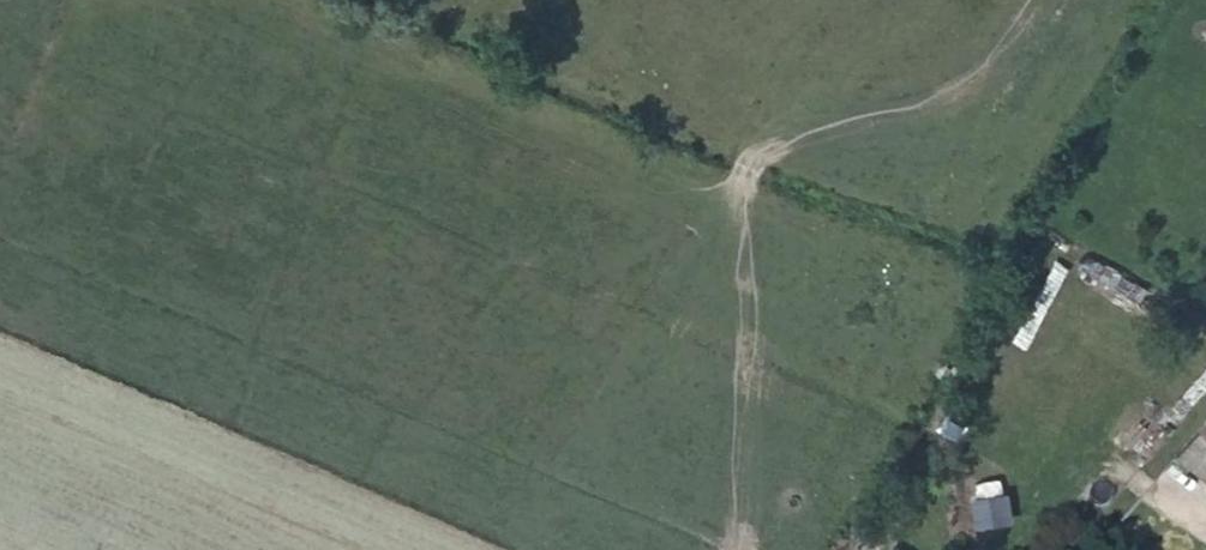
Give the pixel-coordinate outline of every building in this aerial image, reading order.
[(1008,488),(970,497),(978,528),(1015,519),(1008,488)] [(887,549),(912,549),(893,540),(887,549)]
